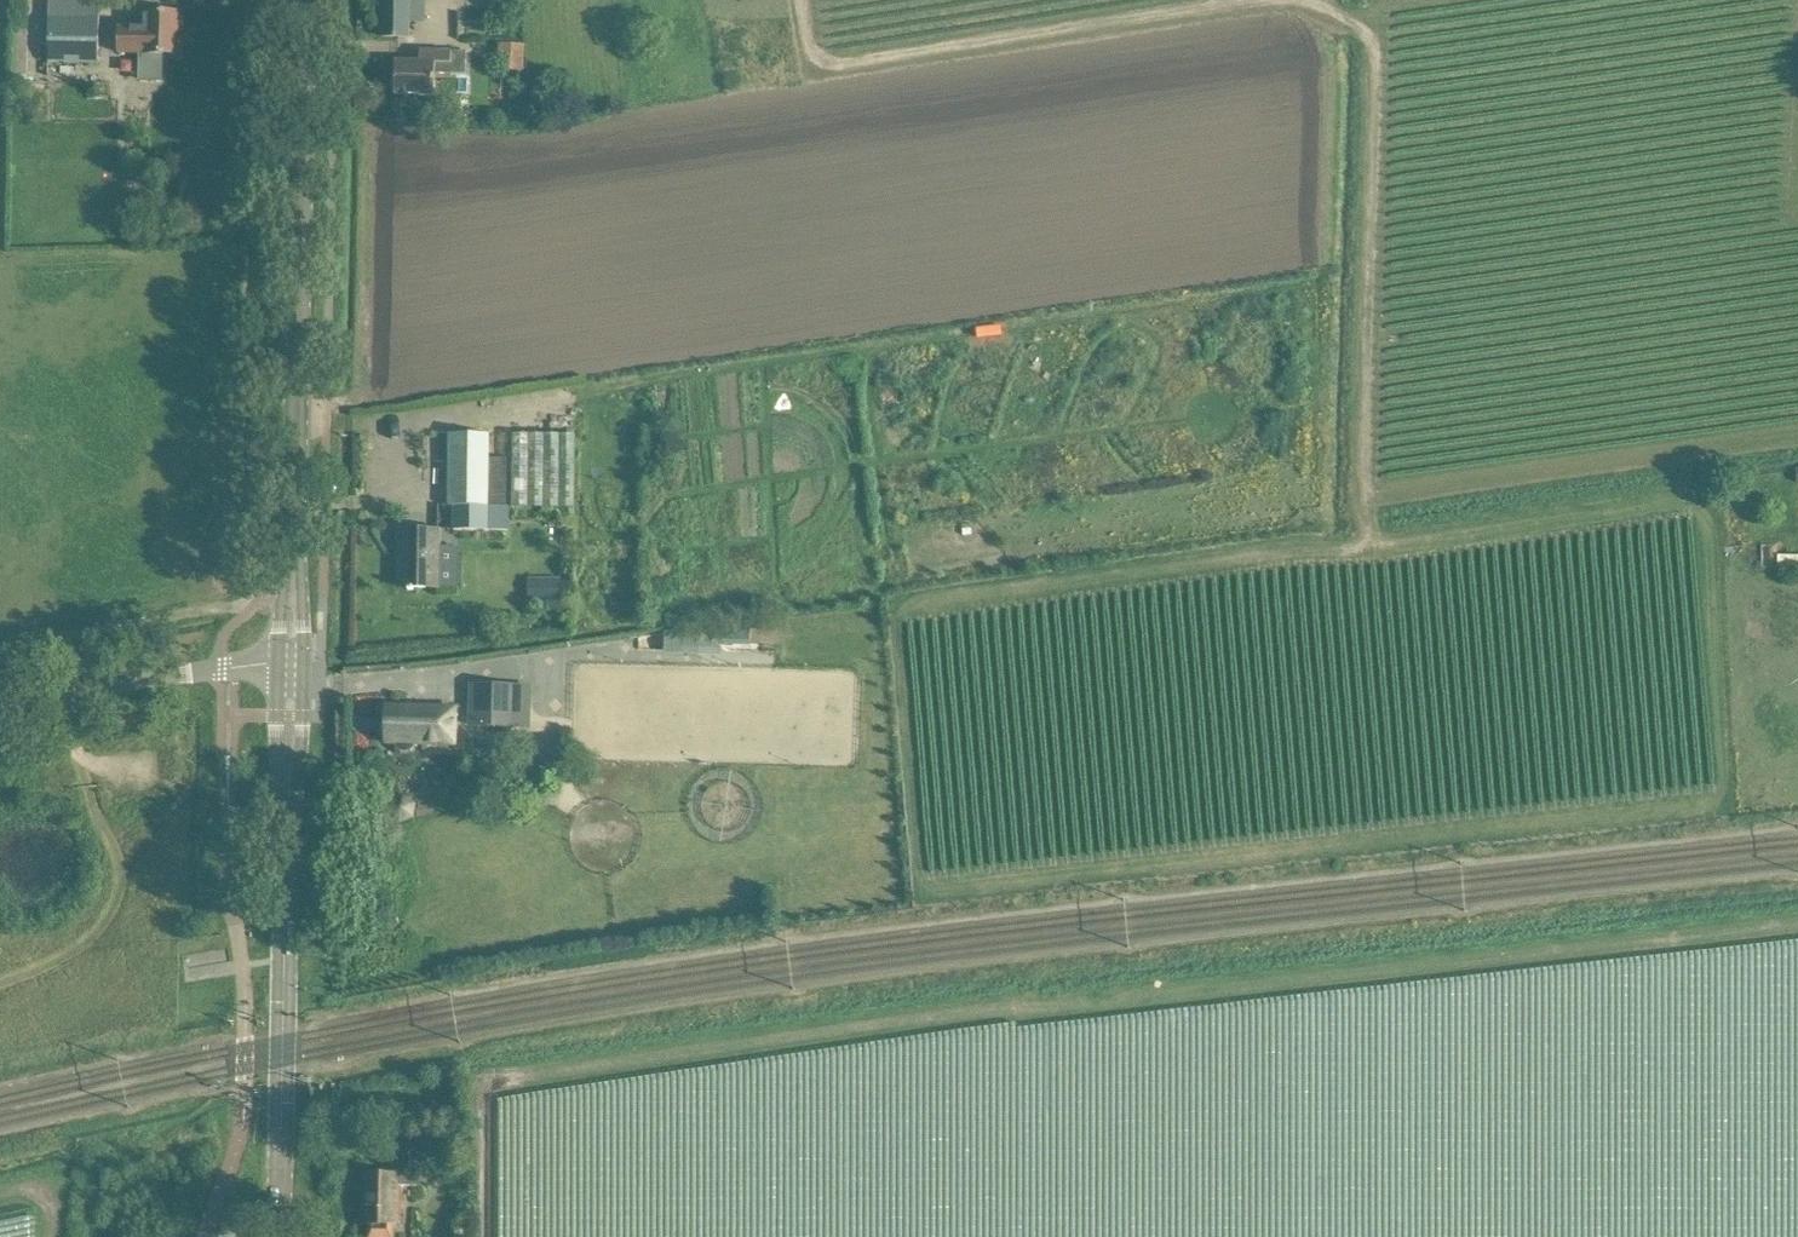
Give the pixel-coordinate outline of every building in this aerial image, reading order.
[(380,37),(410,37),(410,1),(424,1),(424,0),(381,0),(380,37)] [(178,55),(179,12),(146,12),(145,27),(122,27),(121,53),(139,54),(138,80),(163,81),(163,54),(178,55)] [(93,61),(93,16),(46,15),(46,60),(93,61)] [(501,44),(500,56),(507,56),(506,71),(524,72),(525,45),(501,44)] [(466,51),(452,51),(420,51),(419,61),(396,61),(395,95),(435,95),(435,74),(452,75),(466,74),(466,51)] [(626,87),(612,92),(620,111),(633,106),(626,87)] [(575,503),(576,432),(514,432),(513,502),(575,503)] [(450,433),(449,506),(454,506),(454,530),(508,531),(508,507),(508,458),(488,458),(489,434),(450,433)] [(439,530),(400,529),(399,587),(408,587),(408,590),(413,590),(413,587),(438,588),(439,530)] [(1754,551),(1755,571),(1769,570),(1768,550),(1754,551)] [(1797,567),(1797,555),(1778,555),(1778,567),(1797,567)] [(566,604),(566,583),(538,583),(538,604),(566,604)] [(759,653),(760,644),(733,644),(732,653),(759,653)] [(471,683),(470,725),(516,726),(516,684),(471,683)] [(453,743),(454,709),(386,707),(385,741),(395,741),(396,746),(400,750),(408,750),(412,746),(414,742),(453,743)] [(419,1165),(394,1164),(394,1170),(368,1170),(367,1224),(370,1224),(370,1236),(392,1236),(392,1224),(395,1224),(395,1210),(406,1210),(406,1190),(419,1190),(419,1165)]
